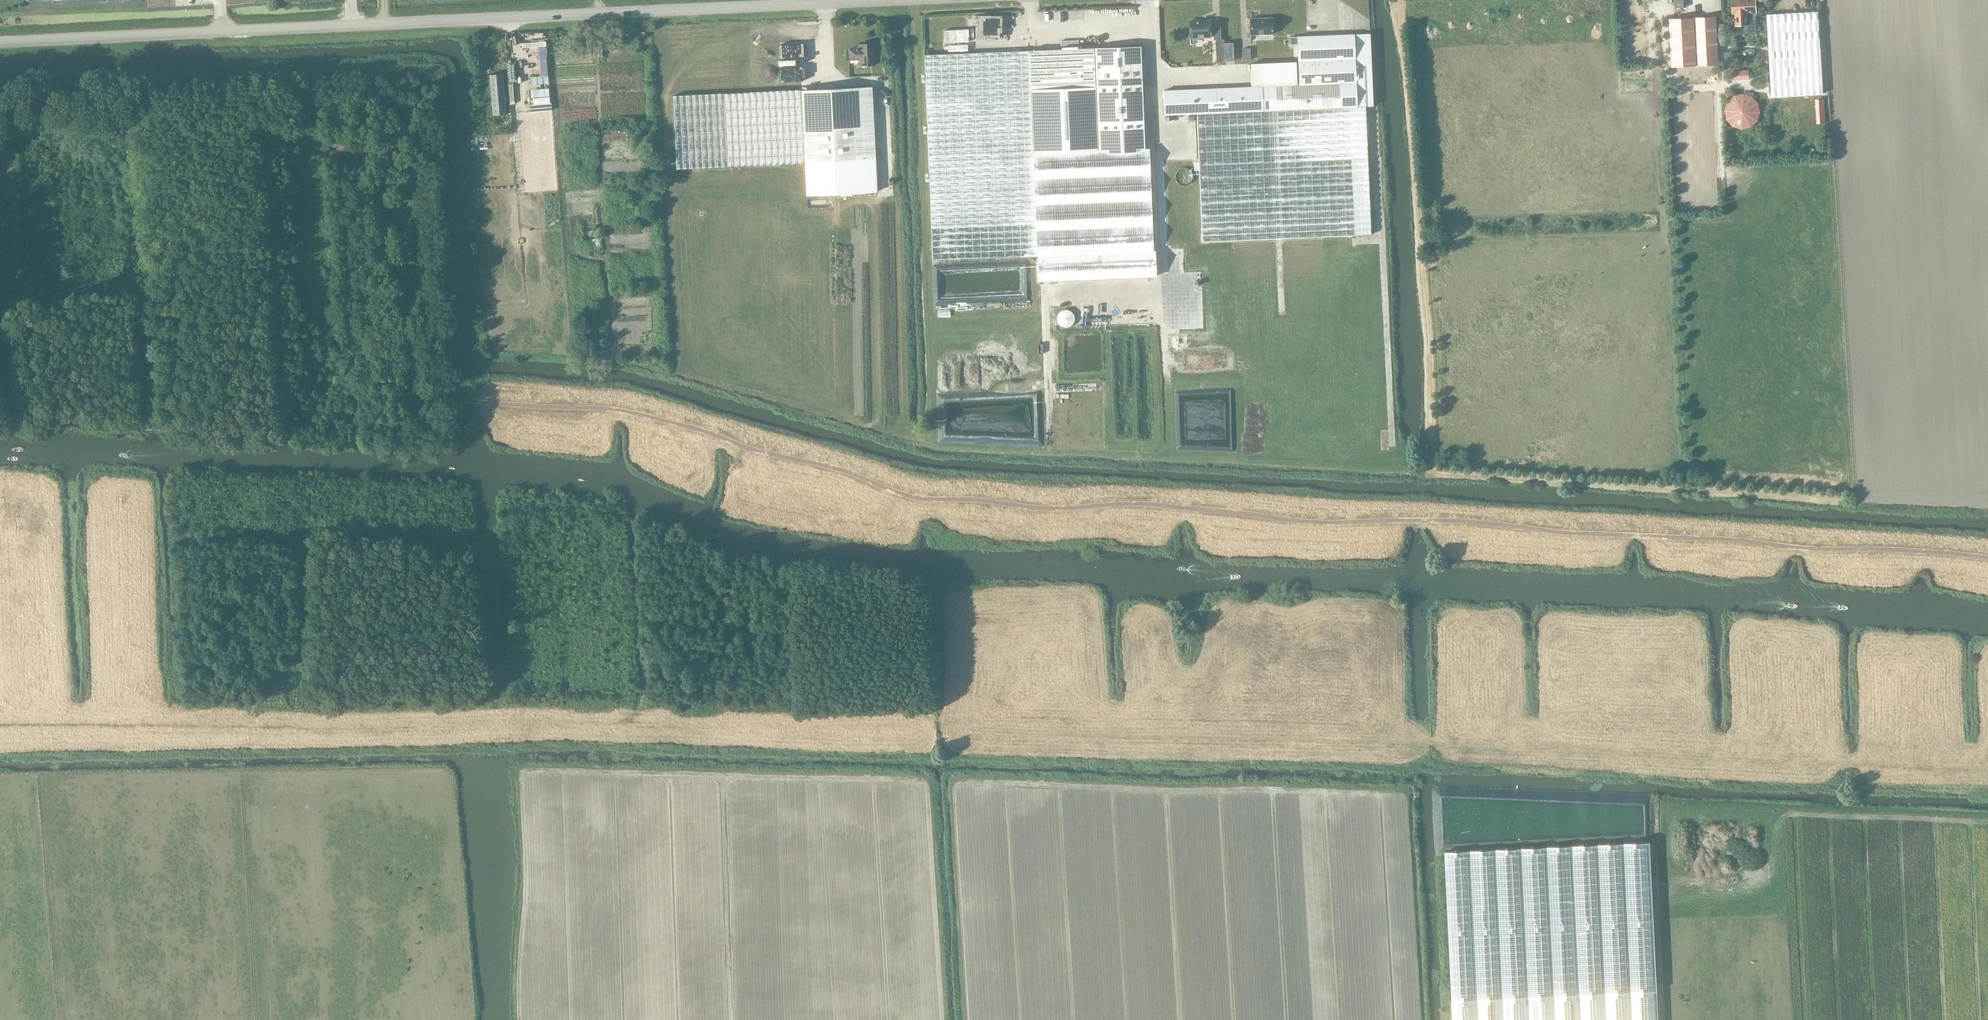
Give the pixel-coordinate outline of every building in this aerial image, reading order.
[(1756,13),(1756,0),(1732,0),(1733,14),(1734,14),(1735,26),(1747,26),(1747,33),(1756,33),(1756,15),(1757,15),(1757,13),(1756,13)] [(1818,12),(1767,15),(1771,97),(1823,94),(1818,12)] [(1020,16),(974,17),(975,32),(1020,31),(1020,16)] [(1672,67),(1718,65),(1716,17),(1669,19),(1672,67)] [(1251,35),(1273,34),(1272,18),(1250,18),(1251,35)] [(943,29),(968,28),(968,20),(943,21),(943,29)] [(1210,20),(1189,21),(1190,37),(1210,36),(1214,36),(1214,39),(1216,39),(1221,39),(1220,26),(1213,26),(1210,27),(1210,20)] [(970,29),(943,30),(943,43),(970,42),(970,29)] [(1251,87),(1163,90),(1164,114),(1197,113),(1202,242),(1371,235),(1365,106),(1373,106),(1370,33),(1289,37),(1290,45),(1297,44),(1298,61),(1299,84),(1297,84),(1296,62),(1250,64),(1251,87)] [(1224,54),(1216,54),(1217,62),(1225,62),(1225,61),(1234,60),(1233,42),(1224,43),(1224,54)] [(859,48),(849,48),(850,60),(860,59),(860,65),(875,65),(874,43),(864,44),(864,46),(859,46),(859,48)] [(1140,46),(1030,51),(1034,150),(1150,146),(1149,116),(1143,117),(1140,46)] [(1243,48),(1242,48),(1242,61),(1250,60),(1250,48),(1243,48)] [(945,54),(924,55),(932,259),(1038,255),(1038,250),(1034,150),(1030,51),(970,53),(945,54)] [(493,115),(506,114),(503,73),(490,74),(493,115)] [(872,87),(801,90),(802,97),(802,101),(805,162),(875,158),(875,150),(863,151),(861,107),(873,106),(872,87)] [(801,90),(673,96),(676,169),(805,162),(801,90)] [(1150,146),(1034,150),(1038,250),(1038,255),(1039,281),(1040,280),(1045,280),(1155,276),(1154,245),(1150,146)] [(1194,183),(1195,179),(1195,176),(1194,174),(1193,173),(1192,171),(1188,168),(1186,168),(1183,167),(1181,168),(1179,168),(1175,171),(1174,173),(1173,175),(1172,179),(1172,181),(1173,183),(1175,187),(1177,188),(1179,190),(1182,190),(1184,190),(1188,189),(1192,187),(1194,184),(1194,183)] [(940,304),(1023,302),(1022,288),(989,289),(988,276),(975,277),(975,270),(939,271),(940,304)] [(1068,327),(1076,318),(1065,308),(1057,317),(1068,327)] [(1449,935),(1452,1000),(1524,997),(1657,990),(1654,919),(1650,842),(1445,852),(1449,935)] [(1453,1019),(1659,1019),(1657,990),(1524,997),(1452,1000),(1453,1019)]
